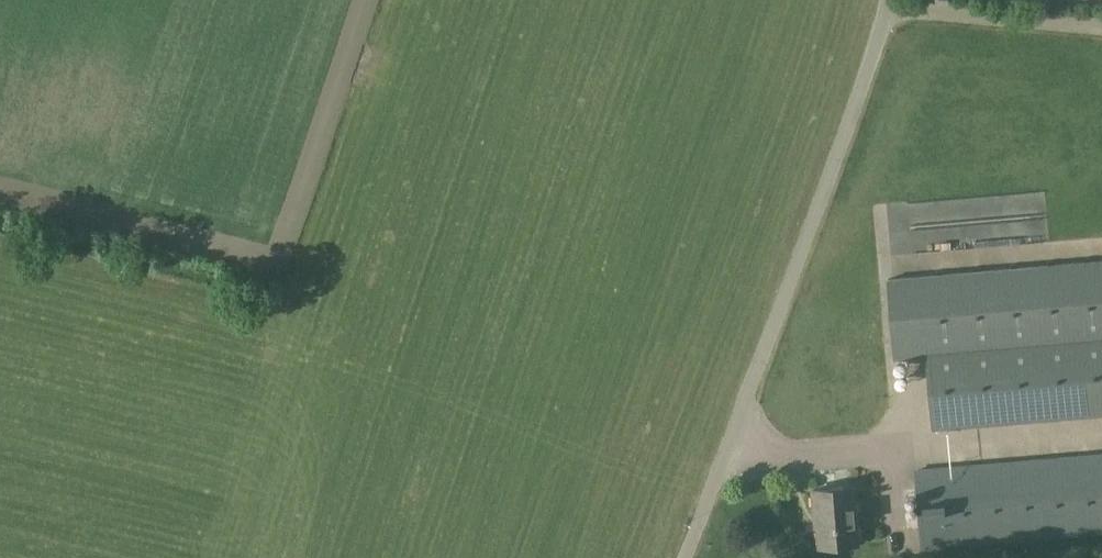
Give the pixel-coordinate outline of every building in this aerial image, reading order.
[(987,194),(888,200),(891,251),(977,246),(977,243),(1042,239),(1039,192),(987,195),(987,194)] [(891,276),(898,358),(928,356),(934,428),(1101,414),(1101,258),(891,276)] [(915,471),(920,549),(1101,534),(1101,454),(915,471)] [(819,547),(858,544),(854,487),(814,490),(819,547)]
